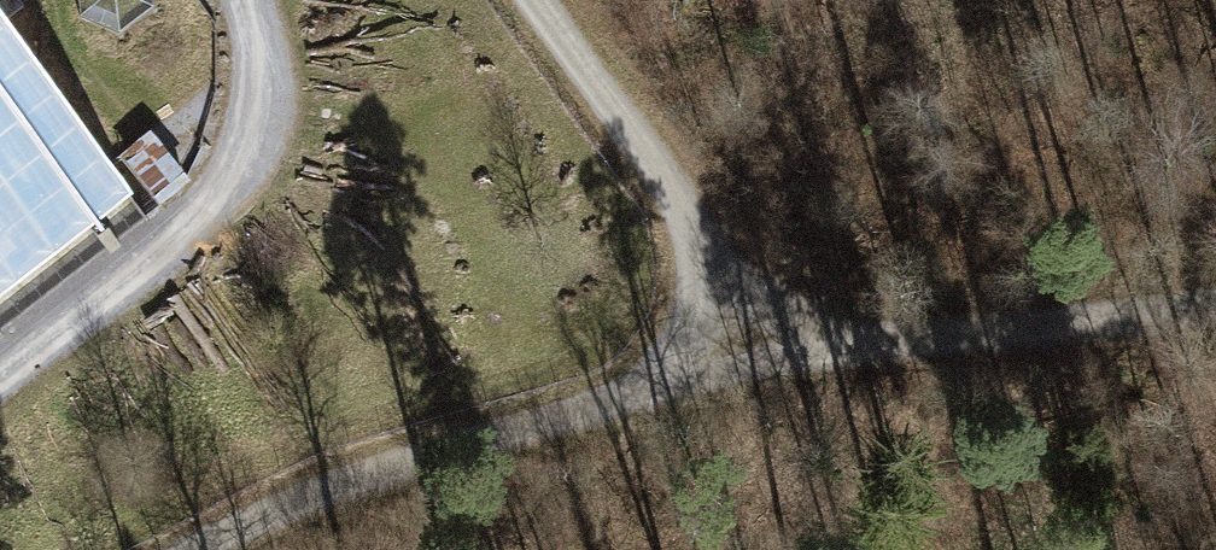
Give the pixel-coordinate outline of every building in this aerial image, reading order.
[(135,199),(0,25),(0,303),(135,199)]
